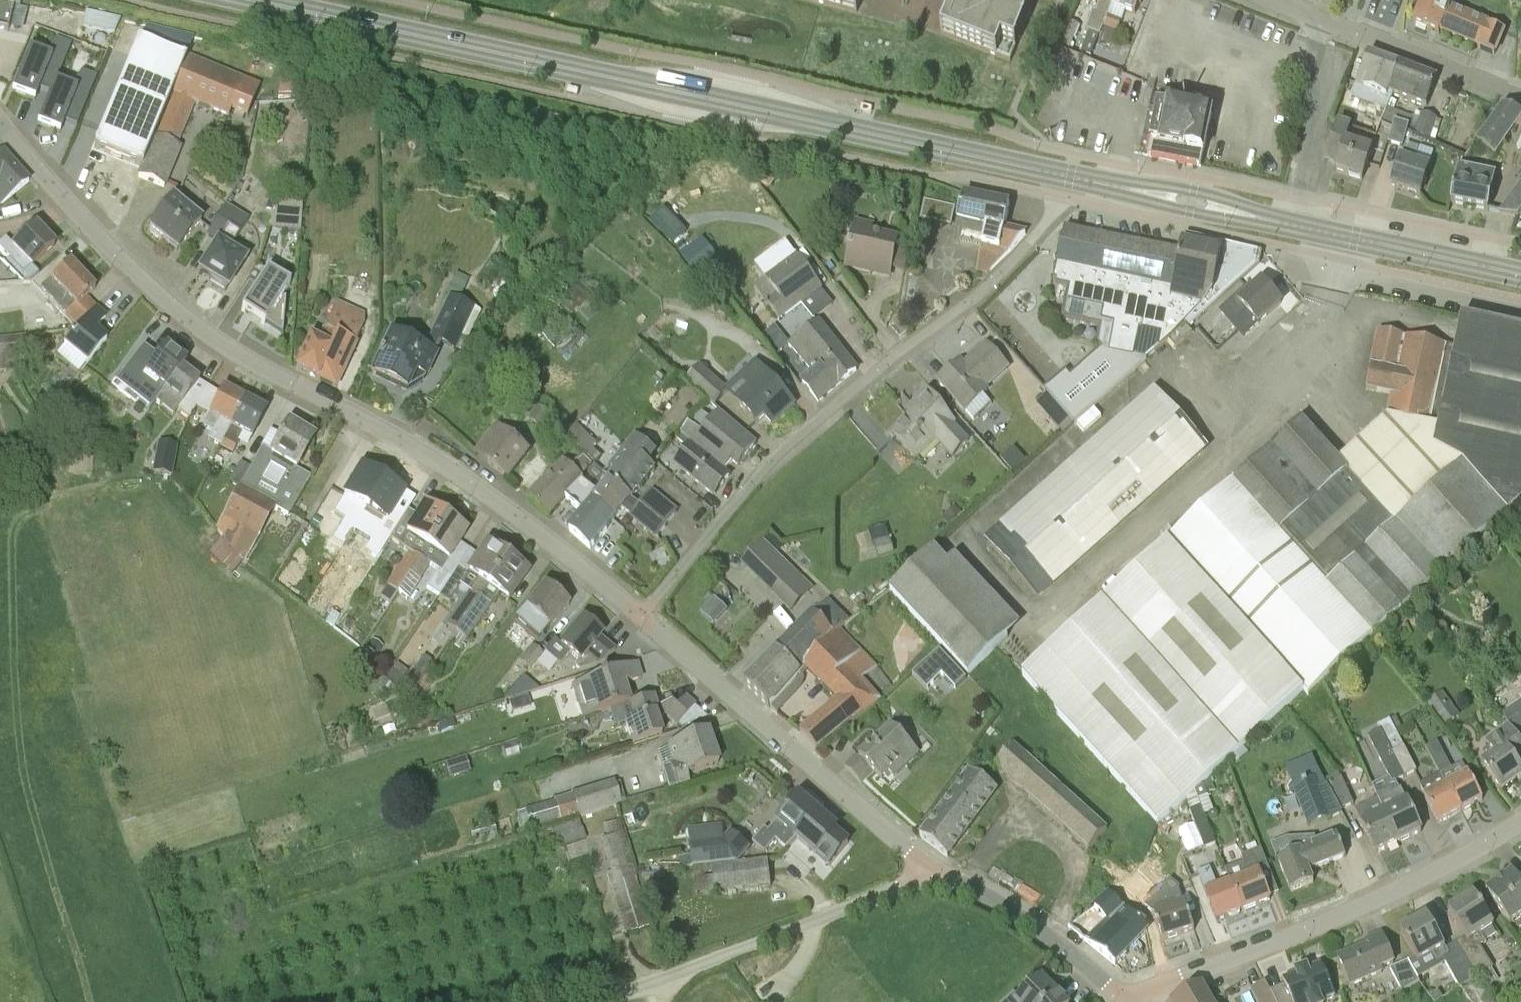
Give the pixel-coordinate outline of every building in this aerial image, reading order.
[(7,31),(14,5),(20,6),(21,0),(0,0),(0,29),(7,31)] [(857,13),(860,0),(808,0),(857,13)] [(941,34),(1010,62),(1035,0),(955,0),(941,34)] [(1112,5),(1114,0),(1100,0),(1101,0),(1096,13),(1093,12),(1086,30),(1089,31),(1100,35),(1103,27),(1108,17),(1112,5)] [(1141,0),(1114,0),(1112,5),(1135,14),(1141,0)] [(1494,55),(1504,33),(1451,10),(1453,5),(1441,0),(1424,0),(1414,24),(1439,35),(1440,31),(1479,47),(1478,48),(1494,55)] [(115,35),(121,19),(86,11),(82,28),(115,35)] [(1121,23),(1108,17),(1103,27),(1115,31),(1118,32),(1121,23)] [(1070,22),(1059,47),(1068,51),(1079,26),(1070,22)] [(1110,43),(1115,31),(1103,27),(1100,35),(1099,39),(1110,43)] [(1091,57),(1099,39),(1100,35),(1089,31),(1080,52),(1091,57)] [(138,38),(93,148),(142,168),(142,167),(186,61),(187,62),(188,58),(138,38)] [(82,62),(68,55),(57,72),(41,65),(23,107),(45,116),(50,105),(62,110),(82,62)] [(1376,123),(1381,125),(1388,107),(1393,95),(1390,94),(1400,67),(1398,66),(1368,55),(1356,87),(1363,90),(1360,99),(1380,106),(1376,116),(1378,117),(1376,123)] [(187,62),(186,61),(142,167),(142,168),(138,176),(164,187),(181,147),(178,146),(196,104),(228,117),(233,103),(249,109),(257,91),(242,84),(187,62)] [(1390,94),(1393,95),(1426,107),(1436,80),(1400,67),(1390,94)] [(109,94),(94,88),(84,104),(67,97),(49,140),(72,149),(76,138),(88,143),(109,94)] [(1161,94),(1148,155),(1200,167),(1211,116),(1197,112),(1199,102),(1161,94)] [(1381,125),(1392,128),(1394,122),(1408,126),(1411,116),(1393,109),(1388,107),(1381,125)] [(1502,108),(1476,143),(1495,158),(1516,130),(1520,132),(1520,116),(1502,108)] [(1420,114),(1414,134),(1429,139),(1436,119),(1420,114)] [(1388,142),(1402,146),(1408,126),(1394,122),(1392,128),(1388,142)] [(1337,123),(1327,157),(1339,161),(1335,171),(1362,180),(1372,154),(1343,143),(1348,127),(1337,123)] [(1406,145),(1393,186),(1420,195),(1429,167),(1415,163),(1419,148),(1406,145)] [(2,151),(0,153),(0,201),(1,202),(28,182),(2,151)] [(1458,167),(1450,204),(1490,212),(1499,176),(1458,167)] [(772,170),(762,180),(770,187),(780,178),(772,170)] [(900,193),(893,199),(902,209),(909,202),(900,193)] [(1505,215),(1518,218),(1520,214),(1520,195),(1505,215)] [(976,272),(986,275),(1007,254),(1025,235),(1025,234),(1004,229),(1009,206),(964,196),(959,219),(988,226),(984,246),(987,247),(980,253),(976,272)] [(148,231),(176,252),(202,221),(174,199),(148,231)] [(268,228),(300,232),(302,204),(276,202),(268,228)] [(226,206),(207,235),(219,242),(200,272),(210,278),(208,281),(225,292),(250,250),(237,243),(241,236),(250,221),(226,206)] [(662,208),(649,222),(672,245),(686,231),(662,208)] [(0,244),(0,251),(9,261),(8,262),(23,277),(29,269),(31,271),(54,247),(35,227),(13,247),(5,240),(0,244)] [(1053,284),(1070,288),(1064,316),(1067,319),(1101,326),(1098,345),(1103,351),(1133,357),(1138,328),(1161,333),(1159,346),(1168,339),(1184,322),(1189,327),(1259,264),(1262,253),(1185,235),(1180,259),(1165,255),(1166,250),(1064,229),(1053,284)] [(891,271),(898,240),(870,234),(869,241),(852,238),(846,267),(870,273),(871,269),(874,267),(891,271)] [(697,273),(716,258),(708,248),(689,261),(697,273)] [(95,289),(69,262),(42,289),(78,327),(95,308),(85,298),(95,289)] [(730,279),(733,269),(725,266),(722,277),(730,279)] [(809,270),(766,303),(779,319),(822,287),(809,270)] [(282,334),(284,300),(281,299),(290,285),(268,271),(240,312),(264,327),(266,324),(281,333),(281,334),(282,334)] [(1281,303),(1261,282),(1249,293),(1245,289),(1219,311),(1242,337),(1281,303)] [(454,285),(449,296),(459,301),(464,290),(454,285)] [(449,296),(428,339),(452,349),(472,307),(449,296)] [(336,305),(326,329),(319,343),(311,339),(296,370),(335,388),(356,341),(355,341),(359,333),(360,315),(336,305)] [(95,308),(78,327),(79,328),(63,344),(84,363),(106,340),(94,330),(105,317),(95,308)] [(1462,319),(1456,348),(1379,331),(1366,384),(1368,384),(1366,392),(1390,397),(1387,418),(1338,462),(1301,422),(1175,536),(1022,677),(1157,826),(1303,689),(1309,696),(1370,638),(1508,514),(1520,502),(1520,332),(1462,319)] [(802,385),(818,403),(856,371),(820,323),(790,346),(814,375),(802,385)] [(1192,331),(1186,324),(1173,336),(1179,343),(1192,331)] [(585,334),(579,327),(572,332),(578,339),(585,334)] [(0,339),(0,373),(16,370),(14,354),(27,352),(25,336),(0,339)] [(426,379),(439,348),(425,343),(423,347),(417,344),(415,350),(390,339),(373,375),(406,390),(414,373),(426,379)] [(961,363),(939,383),(966,413),(988,392),(984,388),(1006,367),(986,345),(963,366),(961,363)] [(135,387),(116,373),(102,392),(119,407),(122,404),(145,423),(158,405),(156,403),(181,369),(186,362),(165,347),(135,387)] [(713,407),(728,390),(700,366),(685,383),(713,407)] [(199,382),(181,369),(156,403),(158,405),(173,416),(176,411),(189,419),(195,408),(206,387),(199,382)] [(772,425),(795,404),(769,377),(740,405),(757,423),(764,416),(772,425)] [(219,395),(206,387),(195,408),(208,414),(219,421),(207,440),(220,446),(244,400),(223,389),(219,395)] [(893,434),(907,448),(916,458),(935,441),(952,458),(969,442),(954,426),(955,425),(927,394),(913,406),(918,411),(893,434)] [(1035,599),(1197,444),(1154,398),(991,553),(1035,599)] [(251,440),(266,411),(244,400),(220,446),(221,447),(220,448),(233,454),(238,443),(236,443),(241,434),(251,440)] [(539,409),(530,419),(542,429),(549,421),(547,419),(549,417),(539,409)] [(690,426),(682,434),(682,435),(694,445),(724,470),(732,461),(738,466),(756,443),(719,409),(711,419),(701,410),(689,425),(690,426)] [(1059,409),(1049,418),(1062,432),(1072,424),(1059,409)] [(244,563),(273,511),(285,519),(309,478),(295,468),(313,439),(288,424),(272,454),(262,448),(250,470),(238,491),(216,532),(232,552),(244,563)] [(584,455),(595,465),(602,458),(592,449),(598,443),(580,427),(568,439),(584,455)] [(476,454),(507,478),(527,453),(496,429),(476,454)] [(724,470),(694,445),(682,435),(677,440),(689,450),(676,465),(713,496),(730,475),(724,470)] [(656,452),(636,436),(611,468),(618,475),(613,480),(612,482),(631,498),(655,468),(647,462),(656,452)] [(158,443),(152,473),(172,477),(177,447),(158,443)] [(549,515),(565,498),(595,465),(586,456),(584,455),(571,470),(562,461),(530,498),(549,515)] [(240,465),(229,486),(238,491),(250,470),(240,465)] [(595,465),(565,498),(583,516),(570,531),(590,549),(614,519),(594,503),(599,496),(593,491),(606,475),(595,466),(595,465)] [(362,467),(361,467),(345,497),(356,503),(319,565),(328,570),(334,559),(335,560),(382,480),(362,468),(362,467)] [(613,480),(606,475),(593,491),(599,496),(594,503),(614,519),(624,507),(632,514),(631,516),(657,537),(666,526),(640,505),(631,498),(612,482),(613,480)] [(382,480),(335,560),(344,565),(358,544),(375,515),(386,522),(404,493),(403,492),(403,493),(382,480)] [(666,526),(676,513),(677,512),(651,491),(640,505),(666,526)] [(397,594),(445,519),(425,506),(425,505),(424,505),(416,517),(407,511),(388,540),(407,552),(386,585),(389,586),(380,598),(390,604),(397,594)] [(955,508),(943,520),(950,527),(962,515),(955,508)] [(315,517),(309,525),(317,530),(322,521),(315,517)] [(465,532),(445,519),(397,594),(408,600),(430,566),(437,570),(426,588),(449,602),(465,577),(445,565),(466,532),(465,531),(465,532)] [(891,540),(874,544),(877,557),(894,552),(891,540)] [(766,543),(745,564),(792,608),(812,589),(766,543)] [(468,613),(507,559),(487,546),(487,545),(486,544),(467,573),(478,580),(446,626),(453,631),(468,613)] [(453,631),(456,632),(464,638),(478,620),(497,592),(508,600),(527,573),(527,572),(526,573),(507,559),(468,613),(453,631)] [(515,621),(538,641),(549,628),(550,628),(568,607),(554,595),(556,593),(549,587),(547,589),(543,586),(525,608),(515,621)] [(1431,608),(1442,599),(1436,592),(1425,601),(1431,608)] [(716,596),(703,610),(717,623),(730,609),(716,596)] [(796,676),(805,667),(840,631),(847,624),(826,602),(786,643),(763,666),(746,684),(744,685),(769,708),(799,679),(796,676)] [(333,627),(340,617),(332,611),(325,621),(333,627)] [(578,662),(574,667),(580,671),(604,664),(614,652),(598,639),(602,635),(582,619),(560,645),(554,640),(544,652),(558,665),(564,658),(568,654),(578,662)] [(840,631),(805,667),(836,704),(801,733),(817,750),(880,698),(862,680),(876,667),(840,631)] [(459,649),(466,639),(464,638),(456,632),(449,641),(459,649)] [(384,648),(371,639),(365,648),(378,657),(384,648)] [(506,672),(519,682),(529,670),(540,656),(528,646),(506,672)] [(965,678),(939,652),(913,678),(925,690),(941,674),(955,687),(965,678)] [(391,671),(402,679),(407,672),(396,664),(391,671)] [(580,719),(628,704),(623,686),(641,680),(636,664),(569,688),(580,719)] [(410,685),(415,688),(424,676),(415,668),(405,681),(410,685)] [(400,690),(410,685),(405,681),(402,679),(391,671),(390,670),(383,679),(400,690)] [(1460,716),(1443,692),(1427,703),(1444,727),(1460,716)] [(652,698),(629,706),(627,706),(633,721),(626,723),(634,745),(659,736),(653,718),(663,714),(677,725),(694,707),(684,698),(675,707),(671,703),(655,708),(652,698)] [(1502,715),(1508,723),(1507,723),(1511,728),(1511,727),(1520,742),(1520,702),(1502,715)] [(412,716),(415,726),(433,720),(429,710),(412,716)] [(1389,720),(1395,731),(1402,728),(1396,717),(1389,720)] [(451,719),(437,724),(441,733),(454,728),(451,719)] [(1388,746),(1400,739),(1389,720),(1377,726),(1379,731),(1368,738),(1392,784),(1404,778),(1388,746)] [(1501,790),(1520,777),(1520,771),(1516,764),(1520,761),(1520,742),(1511,727),(1511,728),(1490,742),(1498,753),(1483,764),(1501,790)] [(859,758),(882,780),(899,763),(905,770),(919,756),(889,728),(859,758)] [(707,733),(688,740),(667,748),(672,764),(662,769),(669,789),(688,783),(686,775),(718,763),(707,733)] [(1388,746),(1404,778),(1417,771),(1403,746),(1400,739),(1388,746)] [(1465,764),(1452,770),(1437,743),(1426,749),(1441,776),(1460,812),(1482,800),(1465,764)] [(995,767),(1089,851),(1106,832),(1013,747),(995,767)] [(465,758),(445,764),(449,777),(469,772),(465,758)] [(948,858),(948,857),(997,789),(969,770),(920,837),(948,858)] [(1341,779),(1338,774),(1323,780),(1325,786),(1341,779)] [(1460,812),(1441,776),(1420,785),(1438,824),(1460,812)] [(1342,778),(1341,779),(1325,786),(1340,811),(1354,804),(1342,778)] [(1342,814),(1340,811),(1325,786),(1319,789),(1315,780),(1309,783),(1294,789),(1309,827),(1342,814)] [(571,796),(525,810),(530,829),(560,820),(560,822),(577,816),(619,804),(613,783),(571,796)] [(1400,842),(1421,832),(1403,790),(1393,795),(1390,789),(1376,795),(1379,801),(1386,816),(1387,815),(1400,842)] [(765,853),(776,840),(776,839),(787,848),(818,812),(799,796),(769,832),(765,828),(752,842),(765,853)] [(1387,815),(1386,816),(1379,801),(1367,807),(1356,812),(1375,854),(1400,842),(1387,815)] [(1204,814),(1201,805),(1190,810),(1204,848),(1215,844),(1204,814)] [(641,824),(637,809),(621,814),(626,829),(641,824)] [(1213,811),(1208,813),(1208,817),(1210,820),(1214,820),(1217,817),(1217,812),(1213,810),(1213,811)] [(818,812),(787,848),(806,865),(815,854),(837,829),(818,812)] [(579,821),(553,829),(560,848),(585,840),(579,821)] [(606,838),(601,840),(611,873),(607,874),(626,936),(650,929),(618,821),(602,826),(606,838)] [(497,837),(493,825),(478,829),(479,831),(471,834),(474,844),(497,837)] [(703,862),(704,867),(745,862),(740,852),(748,848),(739,829),(703,847),(709,859),(703,862)] [(1309,871),(1345,857),(1338,838),(1292,855),(1287,840),(1273,845),(1290,892),(1313,883),(1309,871)] [(1261,848),(1241,856),(1243,862),(1226,869),(1232,885),(1244,911),(1270,900),(1259,874),(1269,870),(1261,848)] [(745,863),(745,862),(704,867),(693,868),(696,894),(771,886),(768,861),(745,863)] [(1163,941),(1194,931),(1178,890),(1165,895),(1158,890),(1167,882),(1144,861),(1121,886),(1120,885),(1109,895),(1129,913),(1140,903),(1154,915),(1163,941)] [(1512,872),(1486,891),(1510,925),(1520,916),(1520,883),(1512,872)] [(1239,913),(1244,911),(1232,885),(1219,890),(1213,875),(1201,880),(1217,921),(1229,917),(1229,918),(1240,914),(1239,913)] [(1148,929),(1129,913),(1109,895),(1095,907),(1105,917),(1094,931),(1089,927),(1081,938),(1115,965),(1116,964),(1115,964),(1148,929)] [(1481,934),(1491,927),(1474,895),(1448,911),(1464,938),(1456,943),(1478,976),(1493,967),(1479,946),(1486,943),(1483,938),(1481,934)] [(1419,963),(1434,956),(1437,962),(1443,959),(1459,987),(1478,976),(1456,943),(1444,949),(1427,916),(1400,931),(1419,963)] [(1394,962),(1381,935),(1366,941),(1367,945),(1338,958),(1352,985),(1385,971),(1383,968),(1394,962)] [(1389,969),(1402,992),(1420,983),(1408,962),(1389,969)] [(1323,1001),(1335,997),(1322,965),(1308,971),(1307,968),(1296,973),(1297,975),(1283,981),(1285,986),(1270,992),(1269,993),(1274,1001),(1323,1001)] [(1491,968),(1478,976),(1485,988),(1498,980),(1491,968)] [(1012,1001),(1064,1001),(1040,976),(1012,1001)] [(1269,993),(1270,992),(1265,982),(1251,989),(1258,1001),(1274,1001),(1269,993)] [(1478,984),(1464,993),(1470,1001),(1490,1001),(1478,984)] [(1201,986),(1174,1001),(1211,1001),(1201,986)] [(1429,995),(1433,1001),(1435,1001),(1442,998),(1438,990),(1429,995)]
